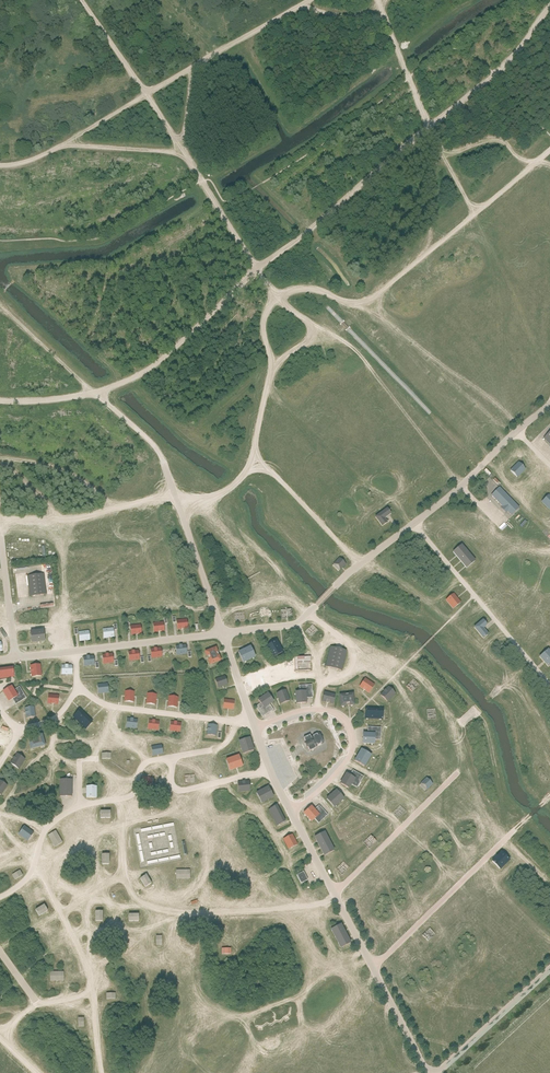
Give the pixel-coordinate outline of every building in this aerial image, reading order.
[(526,470),(518,462),(510,470),(517,478),(526,470)] [(519,508),(499,487),(491,495),(502,507),(501,508),(506,513),(507,512),(511,516),(519,508)] [(541,502),(549,510),(549,496),(549,495),(541,502)] [(391,514),(387,508),(374,517),(381,527),(388,523),(385,518),(391,514)] [(475,561),(461,544),(452,552),(466,568),(475,561)] [(345,563),(339,557),(332,565),(338,571),(345,563)] [(46,594),(44,574),(27,576),(30,596),(46,594)] [(461,602),(453,593),(445,600),(453,609),(461,602)] [(292,609),(282,609),(282,617),(292,617),(292,609)] [(188,628),(187,619),(176,620),(177,630),(188,628)] [(487,625),(483,619),(473,627),(483,639),(488,634),(483,628),(487,625)] [(164,631),(163,622),(153,623),(154,632),(164,631)] [(141,634),(140,624),(130,625),(131,635),(141,634)] [(309,633),(310,632),(312,634),(314,632),(315,633),(318,630),(312,625),(307,631),(309,633)] [(114,637),(113,627),(102,629),(103,638),(114,637)] [(45,641),(43,629),(30,631),(32,643),(45,641)] [(90,640),(89,630),(78,632),(79,641),(90,640)] [(283,652),(276,640),(266,646),(272,658),(283,652)] [(187,654),(186,644),(175,646),(177,655),(187,654)] [(255,657),(250,646),(238,652),(243,663),(255,657)] [(346,650),(330,646),(325,666),(341,671),(346,650)] [(162,657),(161,647),(150,649),(151,658),(162,657)] [(221,660),(216,647),(204,651),(210,665),(221,660)] [(548,649),(539,657),(547,667),(549,665),(549,651),(548,649)] [(140,660),(138,650),(128,651),(129,661),(140,660)] [(114,663),(112,653),(102,654),(103,664),(114,663)] [(94,665),(93,655),(83,656),(84,666),(94,665)] [(311,656),(294,657),(295,670),(311,669),(311,656)] [(42,676),(40,664),(30,665),(31,677),(42,676)] [(72,665),(61,665),(61,675),(72,675),(72,665)] [(13,667),(0,669),(0,678),(14,677),(13,667)] [(268,669),(249,675),(253,688),(260,685),(258,681),(257,677),(264,674),(267,683),(272,681),(268,669)] [(228,684),(225,675),(215,679),(218,688),(228,684)] [(375,684),(365,678),(359,687),(369,693),(375,684)] [(412,691),(419,685),(414,679),(406,686),(412,691)] [(108,693),(107,683),(97,684),(98,694),(108,693)] [(312,697),(312,684),(299,685),(299,691),(295,692),(295,698),(294,699),(294,704),(307,703),(306,698),(312,697)] [(14,690),(11,686),(2,691),(8,702),(12,699),(15,705),(26,698),(19,686),(14,690)] [(396,694),(388,686),(380,695),(387,702),(396,694)] [(290,700),(286,689),(276,693),(280,704),(290,700)] [(135,692),(125,691),(124,701),(134,702),(135,692)] [(336,695),(324,692),(321,702),(333,705),(336,695)] [(355,705),(353,692),(338,694),(340,707),(355,705)] [(157,694),(147,693),(146,704),(155,705),(157,694)] [(274,702),(268,693),(257,700),(260,703),(255,706),(262,717),(273,709),(270,704),(274,702)] [(59,695),(48,694),(47,704),(58,705),(59,695)] [(178,697),(169,696),(167,706),(177,707),(178,697)] [(234,700),(224,699),(223,708),(233,710),(234,700)] [(36,717),(34,706),(24,708),(26,718),(36,717)] [(383,709),(365,708),(364,719),(383,719),(383,709)] [(93,722),(79,709),(72,716),(86,729),(93,722)] [(137,719),(127,718),(126,727),(136,729),(137,719)] [(159,721),(149,719),(147,729),(158,730),(159,721)] [(181,722),(170,721),(169,731),(180,732),(181,722)] [(217,725),(208,724),(206,735),(216,736),(217,725)] [(381,727),(368,727),(367,732),(363,732),(362,744),(374,744),(374,740),(380,740),(381,727)] [(39,735),(38,731),(33,732),(36,740),(32,741),(33,742),(29,743),(30,749),(45,745),(42,734),(39,735)] [(324,743),(319,732),(310,736),(309,735),(303,738),(305,742),(304,743),(306,748),(307,747),(309,751),(315,749),(315,747),(324,743)] [(254,750),(250,737),(238,741),(242,754),(254,750)] [(163,754),(161,744),(151,746),(153,756),(163,754)] [(372,755),(361,749),(354,760),(365,767),(372,755)] [(25,759),(16,753),(10,763),(19,769),(25,759)] [(243,767),(238,755),(226,759),(230,771),(243,767)] [(364,776),(352,770),(350,775),(346,773),(340,783),(349,788),(351,785),(357,788),(364,776)] [(153,778),(142,776),(141,786),(151,787),(153,778)] [(433,784),(426,777),(419,785),(426,792),(433,784)] [(72,797),(72,780),(59,780),(59,797),(72,797)] [(250,791),(249,781),(237,782),(238,792),(250,791)] [(97,786),(86,786),(86,798),(97,798),(97,786)] [(274,797),(268,786),(256,792),(261,803),(274,797)] [(344,799),(336,789),(326,798),(334,808),(344,799)] [(286,821),(277,805),(268,810),(276,826),(286,821)] [(328,815),(319,805),(315,809),(311,806),(303,813),(311,822),(314,819),(318,823),(328,815)] [(34,832),(24,825),(18,834),(27,841),(34,832)] [(62,842),(60,838),(55,830),(48,835),(55,846),(62,842)] [(335,850),(325,831),(314,837),(324,856),(335,850)] [(298,844),(292,834),(283,839),(288,849),(298,844)] [(370,847),(376,841),(370,835),(364,841),(370,847)] [(510,860),(501,851),(491,861),(500,870),(510,860)] [(15,879),(22,875),(20,870),(12,875),(15,879)] [(176,879),(181,879),(190,879),(190,870),(176,870),(176,879)] [(308,880),(303,871),(296,875),(301,883),(308,880)] [(145,887),(151,883),(146,875),(140,878),(145,887)] [(39,916),(47,911),(44,905),(35,910),(39,916)] [(351,942),(341,924),(330,929),(340,948),(351,942)] [(429,928),(422,936),(428,941),(435,933),(429,928)] [(50,981),(54,980),(63,980),(63,972),(50,972),(50,981)]
